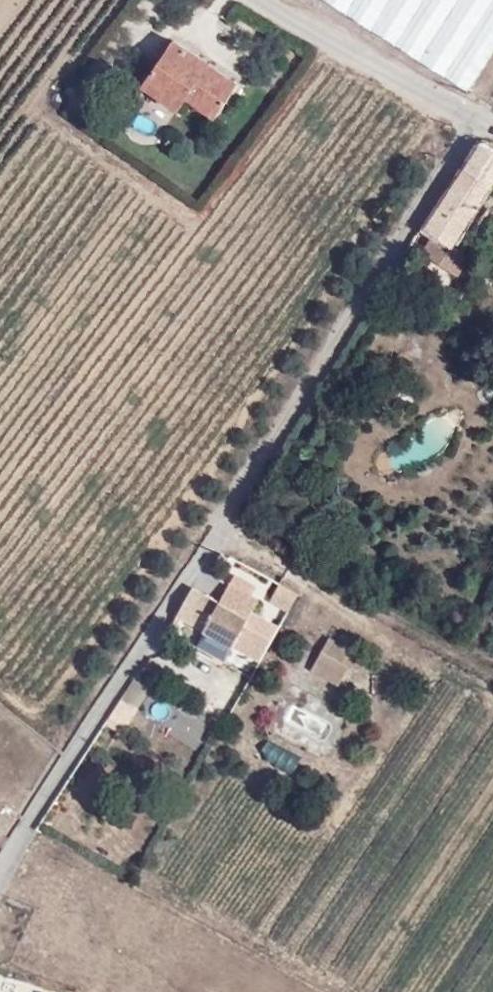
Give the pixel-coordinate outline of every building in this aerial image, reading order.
[(442,70),(465,84),(492,41),(492,0),(333,0),(442,70)] [(240,81),(176,37),(151,72),(186,97),(215,117),(240,81)] [(178,109),(186,97),(151,72),(141,84),(178,109)] [(424,235),(432,240),(426,251),(430,255),(427,261),(453,276),(460,264),(448,257),(492,182),(492,154),(478,145),(424,235)] [(221,600),(195,587),(179,619),(205,631),(197,647),(234,666),(272,592),(235,573),(221,600)] [(300,595),(281,584),(270,602),(289,613),(300,595)] [(285,620),(266,610),(237,668),(256,678),(285,620)] [(332,636),(313,670),(341,686),(360,651),(332,636)]
